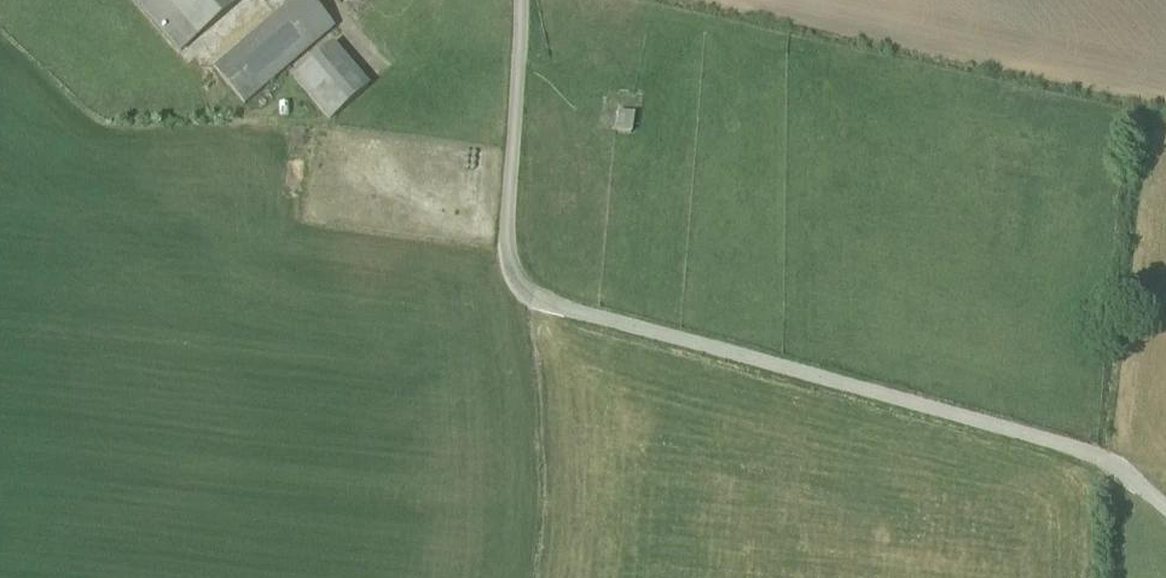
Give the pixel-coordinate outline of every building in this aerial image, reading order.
[(180,53),(241,0),(133,0),(180,53)] [(335,29),(311,0),(293,0),(213,69),(244,106),(335,29)] [(329,122),(371,87),(334,44),(292,79),(329,122)] [(619,111),(616,131),(632,134),(635,114),(619,111)]
